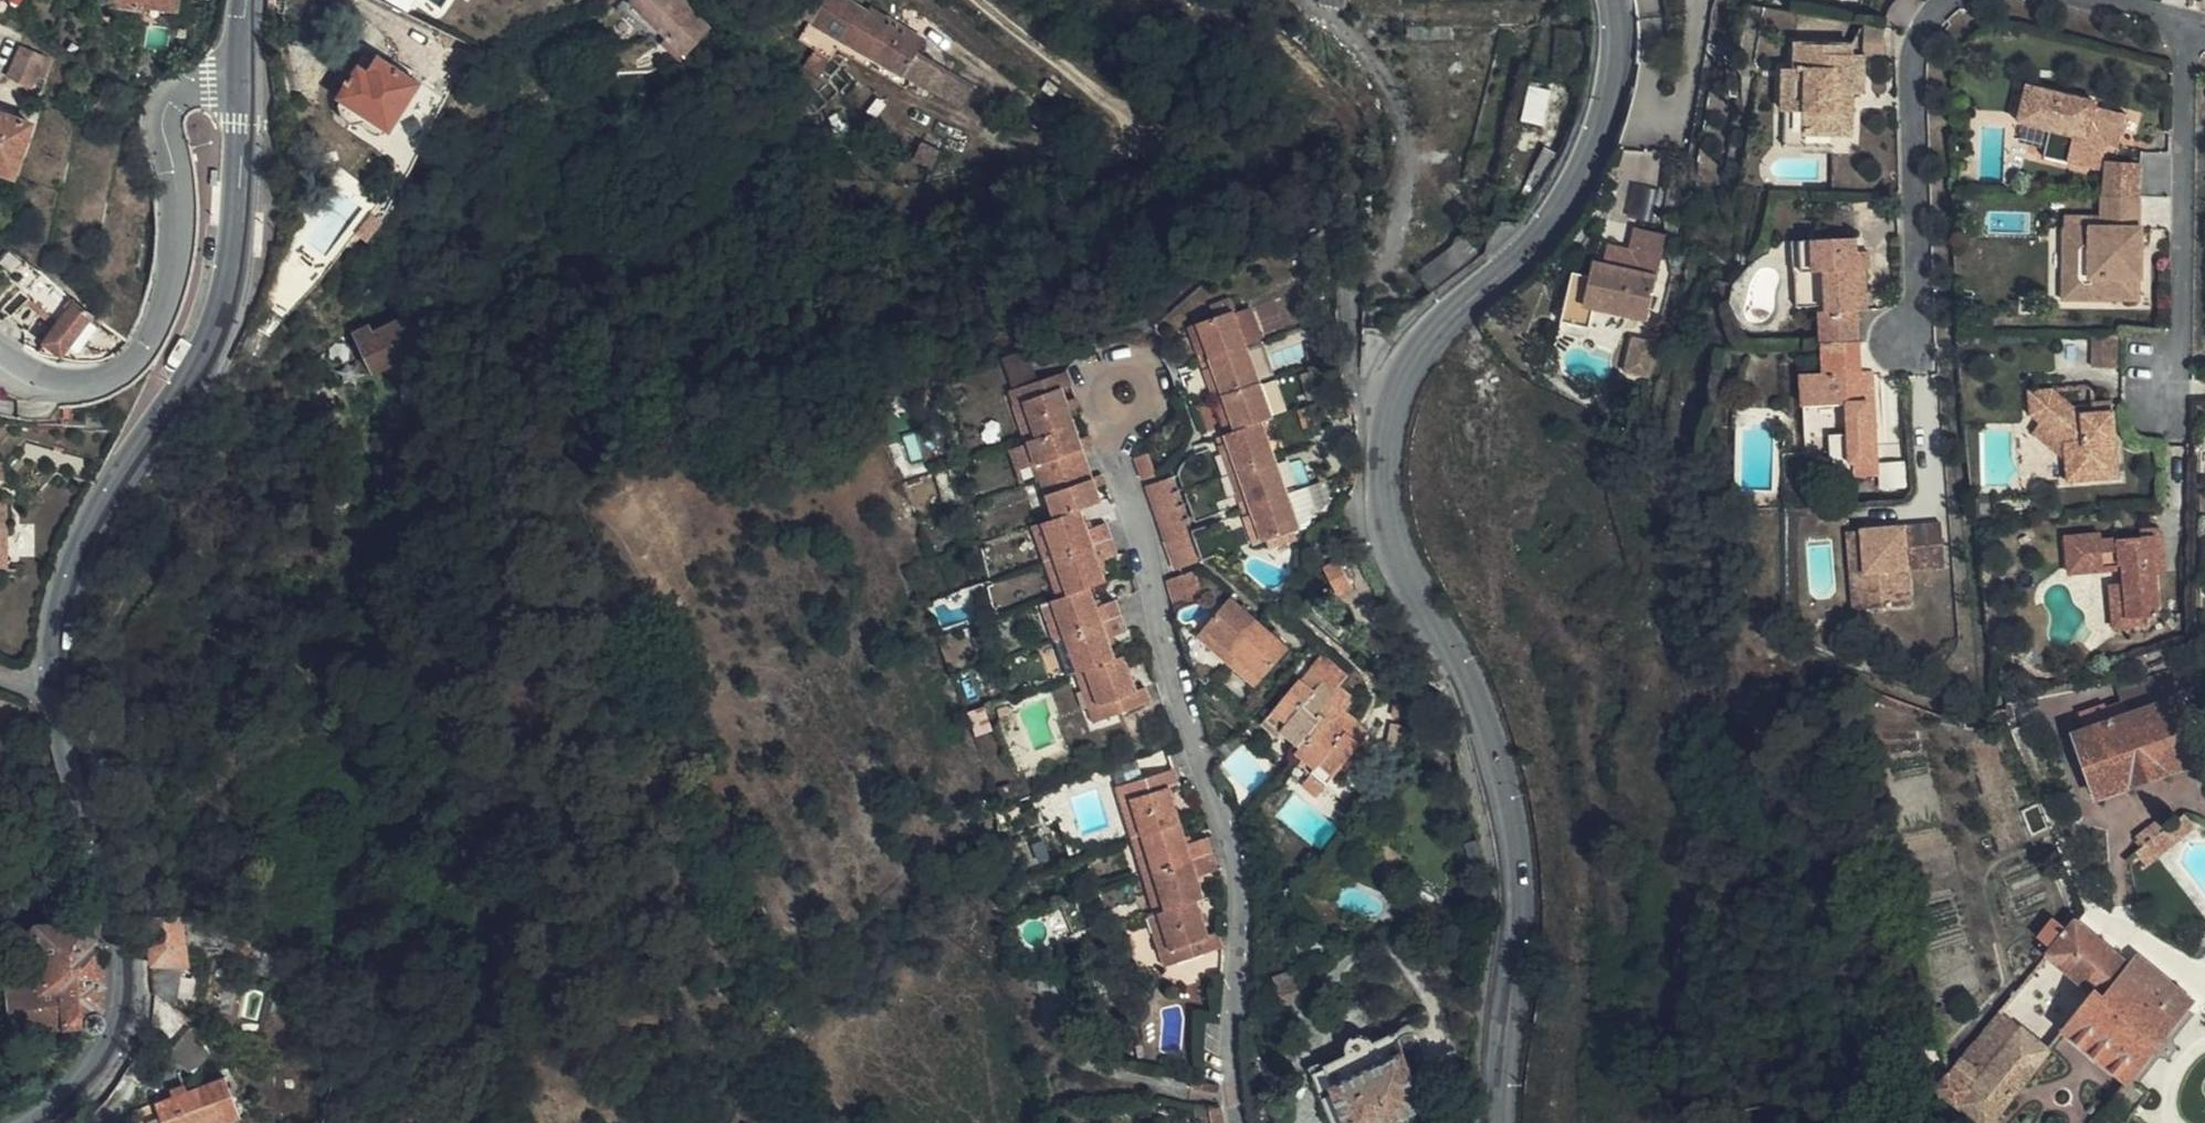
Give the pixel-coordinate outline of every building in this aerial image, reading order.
[(178,11),(179,0),(118,0),(117,5),(143,9),(145,5),(178,11)] [(621,5),(664,43),(669,39),(685,52),(706,28),(678,0),(626,0),(621,5)] [(938,67),(918,54),(919,51),(923,45),(888,18),(885,24),(845,0),(812,0),(803,17),(808,20),(798,39),(832,58),(838,50),(843,40),(911,78),(925,86),(938,67)] [(1861,51),(1888,50),(1888,25),(1860,26),(1861,51)] [(843,40),(838,50),(875,72),(904,88),(911,78),(843,40)] [(1865,87),(1866,58),(1854,58),(1854,40),(1800,40),(1799,67),(1789,67),(1789,108),(1811,108),(1811,130),(1854,130),(1854,87),(1865,87)] [(35,85),(47,56),(24,46),(12,75),(35,85)] [(391,131),(421,83),(377,57),(368,71),(358,65),(336,98),(342,102),(341,106),(342,117),(355,125),(366,123),(370,118),(391,131)] [(944,71),(938,67),(925,86),(934,90),(944,71)] [(966,82),(944,71),(934,90),(960,105),(971,87),(966,82)] [(2116,129),(2122,105),(2092,98),(2093,92),(2024,77),(2014,117),(2020,118),(2044,124),(2041,140),(2068,145),(2066,156),(2083,161),(2093,123),(2116,129)] [(1544,115),(1550,90),(1528,85),(1521,116),(1543,122),(1544,115)] [(1570,130),(1581,98),(1568,94),(1550,90),(1544,115),(1543,122),(1570,130)] [(2135,108),(2122,105),(2116,129),(2130,132),(2135,108)] [(31,124),(0,113),(0,173),(14,178),(31,124)] [(2044,124),(2020,118),(2016,134),(2041,140),(2044,124)] [(1520,192),(1532,199),(1548,178),(1568,136),(1570,130),(1543,122),(1544,130),(1544,142),(1542,148),(1520,192)] [(2114,138),(2116,129),(2093,123),(2083,161),(2093,163),(2101,135),(2114,138)] [(2068,145),(2041,140),(2038,149),(2066,156),(2068,145)] [(2094,190),(2118,190),(2118,187),(2127,148),(2105,143),(2094,190)] [(1634,184),(1631,214),(1659,216),(1662,187),(1634,184)] [(2118,229),(2118,190),(2094,190),(2086,189),(2085,229),(2049,229),(2049,245),(2060,245),(2060,292),(2092,292),(2091,303),(2096,303),(2129,302),(2129,258),(2118,258),(2118,229)] [(1599,244),(1594,265),(1652,281),(1663,237),(1627,228),(1621,249),(1599,244)] [(2129,229),(2118,229),(2118,258),(2129,258),(2129,229)] [(1824,308),(1825,344),(1865,341),(1862,309),(1871,308),(1869,268),(1860,269),(1859,249),(1858,230),(1811,234),(1816,308),(1824,308)] [(1800,309),(1816,308),(1811,234),(1795,235),(1800,309)] [(2060,245),(2049,245),(2050,304),(2091,303),(2092,292),(2060,292),(2060,245)] [(1860,269),(1869,268),(1869,267),(1868,248),(1859,249),(1860,269)] [(1652,281),(1594,265),(1590,264),(1587,276),(1572,272),(1559,320),(1589,328),(1594,312),(1641,323),(1652,281)] [(72,297),(39,272),(19,292),(56,319),(61,323),(71,310),(66,306),(72,297)] [(56,319),(19,292),(16,295),(28,304),(53,322),(56,319)] [(28,304),(16,295),(3,308),(13,318),(28,304)] [(78,301),(72,297),(66,306),(71,310),(78,301)] [(39,353),(58,360),(94,313),(78,301),(71,310),(61,323),(39,353)] [(1197,327),(1199,333),(1207,354),(1209,362),(1247,348),(1234,314),(1197,327)] [(421,347),(407,318),(372,335),(368,328),(353,335),(372,372),(421,347)] [(1207,354),(1199,333),(1189,336),(1197,358),(1207,354)] [(1651,376),(1658,339),(1633,334),(1626,371),(1651,376)] [(2121,366),(2121,336),(2096,336),(2096,366),(2121,366)] [(1865,341),(1825,344),(1827,368),(1801,370),(1804,407),(1850,404),(1852,435),(1832,436),(1835,480),(1883,476),(1879,421),(1868,422),(1866,398),(1879,397),(1877,366),(1867,367),(1865,341)] [(1260,384),(1247,348),(1209,362),(1213,371),(1222,396),(1260,384)] [(1004,363),(1014,394),(1017,393),(1034,388),(1023,356),(1004,363)] [(1222,396),(1213,371),(1204,375),(1213,401),(1222,396)] [(1035,443),(1077,429),(1066,394),(1072,392),(1065,376),(1034,388),(1017,393),(1035,443)] [(2083,398),(2087,397),(2088,382),(2051,384),(2069,407),(2082,409),(2083,398)] [(1273,419),(1260,384),(1222,396),(1231,421),(1232,426),(1236,433),(1263,423),(1273,419)] [(2104,397),(2087,397),(2083,398),(2082,409),(2069,407),(2051,384),(2023,384),(2023,404),(2031,414),(2051,437),(2051,455),(2051,475),(2106,472),(2104,397)] [(1028,446),(1035,443),(1017,393),(1014,394),(1009,396),(1028,446)] [(1222,396),(1213,401),(1223,429),(1232,426),(1231,421),(1222,396)] [(1850,404),(1804,407),(1806,438),(1815,437),(1818,481),(1835,480),(1832,436),(1852,435),(1850,404)] [(2024,423),(2051,455),(2051,437),(2031,414),(2024,423)] [(1275,458),(1263,423),(1236,433),(1226,437),(1230,446),(1238,471),(1239,470),(1275,458)] [(1057,480),(1091,467),(1077,429),(1035,443),(1028,446),(1028,449),(1036,469),(1036,472),(1052,467),(1057,480)] [(1238,471),(1230,446),(1220,449),(1230,474),(1238,471)] [(1036,469),(1028,449),(1010,455),(1017,476),(1036,469)] [(1158,458),(1145,462),(1152,484),(1165,480),(1158,458)] [(1289,495),(1275,458),(1239,470),(1238,471),(1248,498),(1252,507),(1289,495)] [(1041,486),(1057,480),(1052,467),(1036,472),(1041,486)] [(1055,525),(1088,514),(1105,508),(1091,467),(1057,480),(1062,495),(1047,501),(1055,525)] [(1238,471),(1230,474),(1240,502),(1248,498),(1238,471)] [(1041,486),(1047,501),(1062,495),(1057,480),(1041,486)] [(1209,561),(1180,481),(1154,491),(1180,570),(1209,561)] [(1303,532),(1289,495),(1252,507),(1255,517),(1265,545),(1275,541),(1297,533),(1303,532)] [(1252,507),(1248,498),(1240,502),(1246,520),(1255,517),(1252,507)] [(14,577),(10,509),(0,509),(0,577),(14,577)] [(1057,565),(1117,544),(1112,529),(1095,534),(1088,514),(1055,525),(1046,530),(1057,565)] [(1265,545),(1255,517),(1246,520),(1256,549),(1265,545)] [(2118,563),(2118,579),(2120,612),(2124,612),(2155,611),(2154,568),(2163,568),(2163,525),(2142,525),(2143,531),(2101,533),(2101,527),(2065,529),(2066,565),(2118,563)] [(1049,568),(1057,565),(1046,530),(1037,534),(1049,568)] [(1896,560),(1935,557),(1933,532),(1838,539),(1842,578),(1856,577),(1859,612),(1898,608),(1897,572),(1896,560)] [(1300,541),(1297,533),(1275,541),(1279,549),(1300,541)] [(1069,600),(1095,590),(1111,583),(1107,568),(1123,561),(1117,544),(1057,565),(1069,600)] [(1937,569),(1935,557),(1896,560),(1897,572),(1937,569)] [(1356,590),(1340,562),(1327,570),(1343,597),(1356,590)] [(1061,602),(1069,600),(1057,565),(1049,568),(1061,602)] [(1213,602),(1203,575),(1175,585),(1183,611),(1213,602)] [(1856,577),(1842,578),(1844,613),(1859,612),(1856,577)] [(2120,612),(2118,579),(2104,580),(2105,624),(2116,624),(2118,624),(2124,618),(2124,612),(2120,612)] [(1068,638),(1124,618),(1120,604),(1103,610),(1095,590),(1069,600),(1061,602),(1055,604),(1068,638)] [(1197,638),(1214,652),(1220,644),(1246,668),(1240,674),(1257,688),(1294,645),(1233,597),(1197,638)] [(1067,639),(1068,638),(1055,604),(1045,608),(1059,643),(1067,639)] [(1090,672),(1120,662),(1114,644),(1132,637),(1124,618),(1068,638),(1080,676),(1090,672)] [(1071,679),(1080,676),(1068,638),(1067,639),(1059,643),(1071,679)] [(1220,644),(1214,652),(1240,674),(1246,668),(1220,644)] [(1347,732),(1356,721),(1344,709),(1356,694),(1341,681),(1350,671),(1328,652),(1314,668),(1327,678),(1317,690),(1305,679),(1302,676),(1270,715),(1275,722),(1298,743),(1294,749),(1301,756),(1326,779),(1358,741),(1347,732)] [(1128,660),(1120,662),(1090,672),(1108,722),(1156,704),(1151,689),(1141,693),(1128,660)] [(1327,678),(1314,668),(1305,679),(1317,690),(1327,678)] [(1108,722),(1090,672),(1080,676),(1098,725),(1108,722)] [(2161,674),(2121,688),(2129,713),(2112,719),(2107,705),(2098,710),(2096,705),(2074,714),(2079,732),(2074,735),(2096,796),(2201,758),(2178,694),(2169,698),(2161,674)] [(2196,693),(2189,676),(2178,681),(2183,696),(2196,693)] [(1275,722),(1270,715),(1265,722),(1294,749),(1298,743),(1275,722)] [(1366,730),(1356,721),(1347,732),(1358,741),(1366,730)] [(1326,779),(1301,756),(1297,760),(1322,782),(1326,779)] [(1164,825),(1179,821),(1171,793),(1180,790),(1174,772),(1127,788),(1140,831),(1164,825)] [(1132,836),(1140,831),(1127,788),(1118,790),(1132,836)] [(2052,830),(2045,810),(2028,815),(2036,837),(2052,830)] [(2154,870),(2203,831),(2189,814),(2165,834),(2156,825),(2139,841),(2145,850),(2140,856),(2154,870)] [(1152,870),(1206,854),(1201,837),(1186,842),(1179,821),(1164,825),(1140,831),(1152,870)] [(1144,873),(1152,870),(1140,831),(1132,836),(1144,873)] [(1483,857),(1478,838),(1465,842),(1470,860),(1483,857)] [(1163,906),(1194,899),(1202,896),(1197,878),(1212,872),(1206,854),(1152,870),(1163,906)] [(1155,909),(1163,906),(1152,870),(1144,873),(1155,909)] [(1204,933),(1194,899),(1163,906),(1155,909),(1169,962),(1207,951),(1218,948),(1213,930),(1204,933)] [(1169,962),(1155,909),(1145,913),(1160,964),(1169,962)] [(185,951),(226,951),(223,923),(186,919),(147,919),(153,961),(157,969),(189,969),(185,951)] [(2130,1077),(2196,1003),(2140,955),(2132,963),(2082,919),(2064,938),(2056,931),(2044,944),(2097,991),(2067,1027),(2124,1079),(2104,1104),(2123,1122),(2147,1094),(2130,1077)] [(104,985),(100,948),(94,948),(93,929),(86,925),(41,931),(37,937),(43,989),(11,994),(16,1035),(96,1023),(95,1012),(99,1012),(102,1010),(101,985),(104,985)] [(1214,977),(1207,951),(1169,962),(1177,988),(1214,977)] [(1289,971),(1271,977),(1270,982),(1280,1002),(1298,995),(1289,971)] [(1987,1122),(2055,1046),(2004,1004),(1939,1081),(1987,1122)] [(1348,1122),(1388,1122),(1426,1107),(1395,1032),(1371,1042),(1369,1039),(1365,1035),(1361,1034),(1355,1034),(1350,1038),(1349,1042),(1350,1051),(1322,1063),(1348,1122)] [(1195,1071),(1195,1060),(1180,1061),(1181,1072),(1195,1071)] [(1308,1067),(1331,1122),(1348,1122),(1322,1063),(1321,1060),(1308,1067)] [(237,1115),(221,1073),(150,1100),(159,1122),(218,1122),(232,1118),(237,1115)] [(1188,1082),(1216,1088),(1218,1079),(1190,1074),(1188,1082)] [(150,1100),(130,1107),(131,1122),(159,1122),(150,1100)] [(1218,1104),(1206,1102),(1203,1118),(1215,1121),(1218,1104)]
